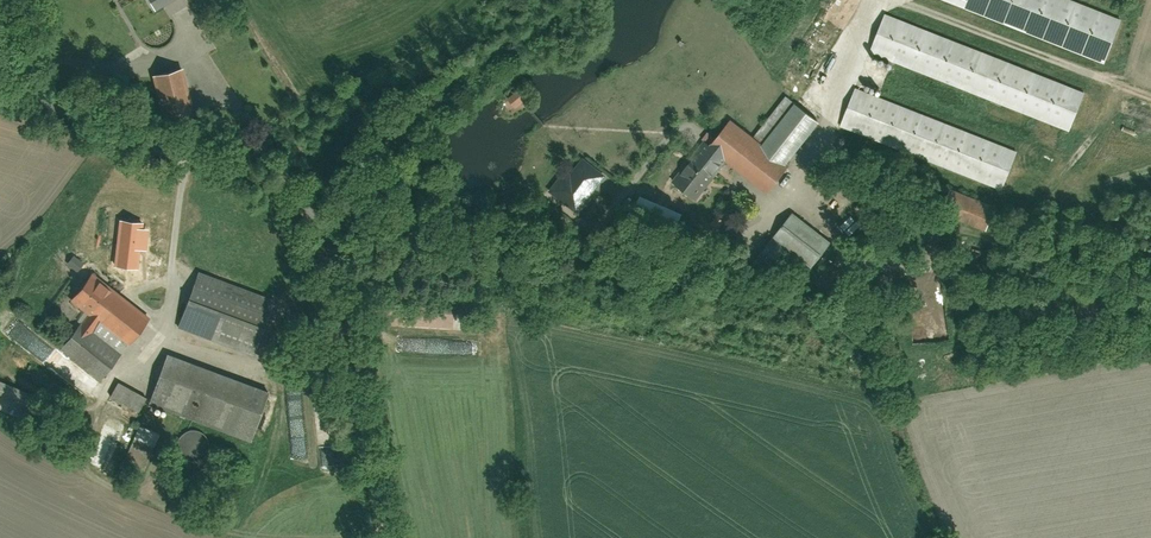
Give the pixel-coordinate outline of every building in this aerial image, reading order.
[(213,34),(192,0),(142,0),(176,56),(213,34)] [(1127,28),(1052,0),(944,0),(1113,64),(1127,28)] [(890,15),(877,48),(1066,122),(1079,90),(890,15)] [(179,65),(156,70),(168,119),(190,114),(179,65)] [(842,125),(998,186),(1012,149),(857,88),(842,125)] [(725,113),(670,179),(691,197),(726,156),(764,188),(818,124),(789,100),(756,139),(725,113)] [(577,210),(604,175),(583,159),(571,175),(566,172),(552,190),(577,210)] [(952,191),(942,220),(992,237),(1002,208),(952,191)] [(784,243),(807,258),(820,238),(783,213),(763,243),(777,253),(784,243)] [(755,250),(766,256),(769,248),(758,243),(755,250)] [(860,261),(846,251),(829,272),(842,283),(860,261)] [(271,297),(199,272),(182,322),(254,346),(271,297)] [(131,337),(148,314),(95,275),(76,300),(90,310),(65,343),(104,372),(119,353),(97,336),(108,320),(131,337)] [(902,316),(889,322),(899,341),(912,335),(902,316)] [(32,336),(23,346),(33,355),(42,345),(32,336)] [(265,385),(172,351),(155,397),(248,431),(265,385)] [(124,379),(116,394),(137,405),(145,390),(124,379)] [(0,385),(0,414),(35,430),(46,406),(0,385)] [(146,425),(138,444),(155,450),(162,431),(146,425)] [(202,452),(203,449),(203,445),(202,441),(201,438),(198,435),(195,433),(192,431),(188,431),(185,431),(181,432),(178,434),(175,437),(173,440),(172,443),(172,447),(173,451),(174,454),(177,457),(180,459),(183,461),(187,462),(190,461),(194,460),(197,458),(200,456),(202,452)] [(289,445),(289,453),(298,453),(298,445),(289,445)]
